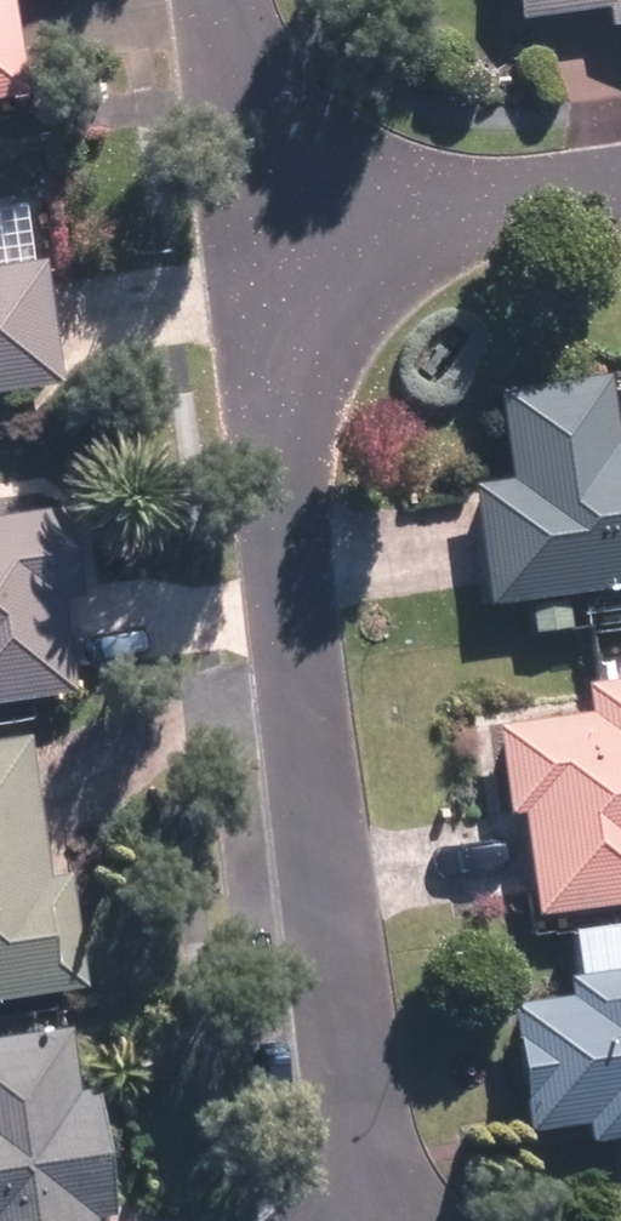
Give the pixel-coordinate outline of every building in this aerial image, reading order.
[(502,15),(599,7),(601,25),(620,23),(620,0),(500,0),(502,15)] [(15,89),(0,5),(0,92),(15,89)] [(50,384),(35,266),(0,270),(0,391),(50,384)] [(620,588),(620,415),(603,417),(599,380),(486,394),(497,482),(466,486),(480,605),(519,600),(523,630),(586,622),(582,593),(620,588)] [(66,694),(40,488),(0,493),(0,702),(66,694)] [(516,815),(526,912),(620,902),(620,677),(583,681),(585,703),(480,714),(491,818),(516,815)] [(74,990),(58,871),(36,874),(17,736),(0,738),(0,1000),(74,990)] [(620,1133),(620,962),(554,971),(558,1000),(505,1007),(521,1127),(574,1120),(576,1139),(620,1133)] [(80,1198),(110,1194),(93,1079),(72,1082),(63,1027),(0,1037),(0,1220),(83,1220),(80,1198)]
